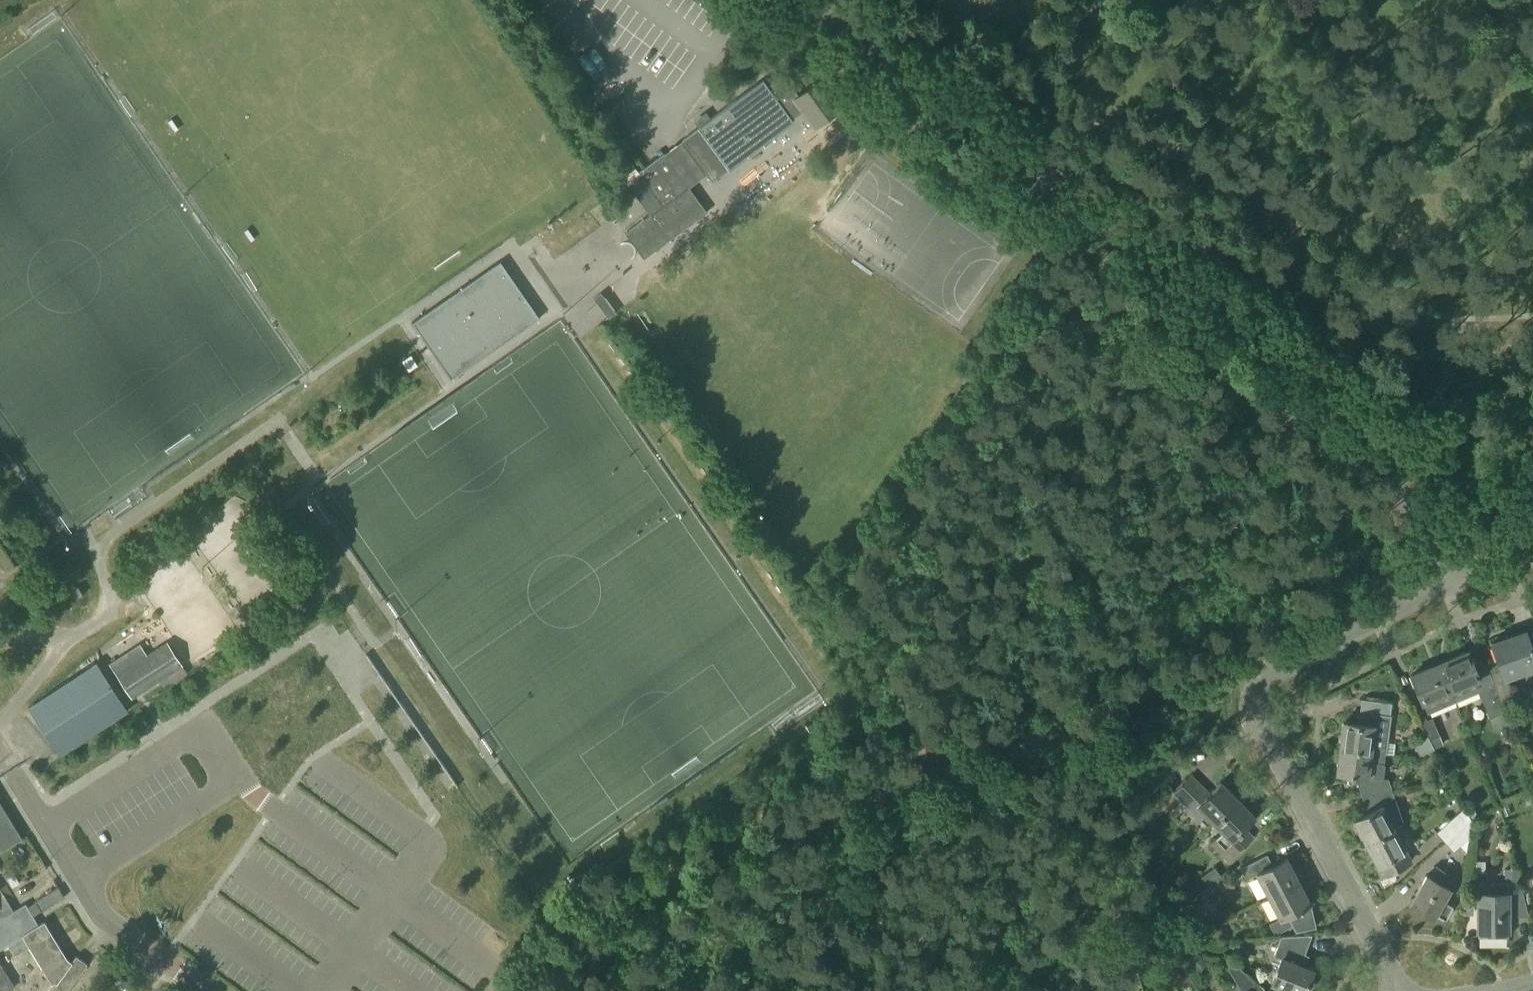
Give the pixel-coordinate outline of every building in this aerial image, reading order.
[(590,44),(573,56),(588,77),(605,65),(590,44)] [(782,74),(767,85),(762,79),(680,139),(711,181),(793,121),(791,119),(802,111),(814,126),(842,106),(821,77),(798,95),(782,74)] [(661,153),(637,171),(640,175),(627,185),(644,207),(656,197),(662,205),(662,206),(625,233),(642,258),(643,259),(705,214),(661,153)] [(451,379),(539,318),(500,261),(411,322),(451,379)] [(615,313),(606,299),(601,294),(594,299),(598,305),(608,318),(615,313)] [(411,355),(402,361),(408,371),(417,365),(411,355)] [(74,599),(82,594),(77,585),(69,590),(74,599)] [(1501,670),(1504,678),(1532,669),(1532,648),(1532,649),(1525,631),(1504,638),(1491,643),(1501,670)] [(136,639),(104,658),(110,668),(142,650),(136,639)] [(186,673),(182,665),(168,644),(118,677),(131,698),(168,674),(173,681),(186,673)] [(1466,650),(1438,663),(1455,702),(1478,692),(1494,729),(1498,732),(1511,725),(1503,708),(1489,674),(1485,664),(1475,669),(1466,650)] [(1455,702),(1438,663),(1409,675),(1426,714),(1455,702)] [(97,664),(28,708),(59,755),(128,710),(97,664)] [(1504,678),(1501,670),(1489,674),(1503,708),(1515,703),(1504,678)] [(1360,699),(1358,718),(1357,723),(1342,720),(1338,747),(1384,753),(1391,703),(1360,699)] [(1424,720),(1421,712),(1414,714),(1428,739),(1438,735),(1430,718),(1424,720)] [(1434,752),(1427,740),(1413,747),(1420,759),(1434,752)] [(1384,753),(1338,747),(1335,772),(1355,775),(1362,795),(1391,790),(1387,779),(1381,778),(1383,765),(1384,753)] [(1215,823),(1239,799),(1220,781),(1209,793),(1191,775),(1173,793),(1198,818),(1204,812),(1215,823)] [(1391,790),(1362,795),(1368,813),(1353,820),(1365,843),(1393,828),(1402,823),(1394,799),(1391,790)] [(1239,799),(1215,823),(1224,831),(1210,845),(1229,863),(1255,837),(1246,828),(1257,817),(1239,799)] [(1,850),(22,838),(0,803),(0,849),(1,850)] [(1445,842),(1470,819),(1464,807),(1436,832),(1445,842)] [(1470,819),(1445,842),(1453,851),(1469,837),(1470,819)] [(1393,828),(1365,843),(1384,878),(1409,865),(1407,862),(1410,861),(1405,851),(1393,828)] [(1267,897),(1298,881),(1287,859),(1270,867),(1264,856),(1238,870),(1244,881),(1256,875),(1267,897)] [(1221,876),(1215,868),(1214,867),(1200,877),(1202,879),(1195,884),(1193,891),(1196,895),(1221,876)] [(1431,877),(1428,876),(1412,902),(1434,916),(1437,912),(1444,917),(1451,907),(1443,902),(1451,889),(1446,886),(1452,876),(1437,867),(1431,877)] [(1502,884),(1516,884),(1516,869),(1502,869),(1502,884)] [(1298,881),(1267,897),(1278,918),(1268,923),(1272,932),(1278,933),(1291,926),(1293,931),(1313,927),(1308,904),(1309,904),(1298,881)] [(1508,917),(1509,917),(1527,916),(1520,884),(1501,885),(1501,893),(1475,893),(1476,931),(1508,930),(1508,917)] [(64,898),(58,887),(34,902),(40,912),(64,898)] [(10,943),(22,936),(53,985),(55,983),(56,984),(51,990),(67,990),(87,964),(76,956),(72,962),(67,959),(44,921),(38,925),(25,904),(14,911),(0,888),(0,928),(10,943)] [(1195,934),(1193,940),(1207,944),(1209,937),(1195,934)] [(1303,951),(1309,935),(1281,936),(1274,955),(1283,959),(1274,982),(1295,990),(1306,990),(1315,970),(1298,963),(1303,951)] [(8,945),(14,956),(29,947),(22,937),(8,945)] [(1257,986),(1233,962),(1227,968),(1240,990),(1252,990),(1257,986)] [(14,987),(0,964),(0,990),(8,990),(14,987)] [(1171,977),(1177,990),(1190,984),(1183,970),(1175,973),(1176,975),(1171,977)] [(267,988),(245,972),(239,979),(256,990),(264,990),(267,988)]
